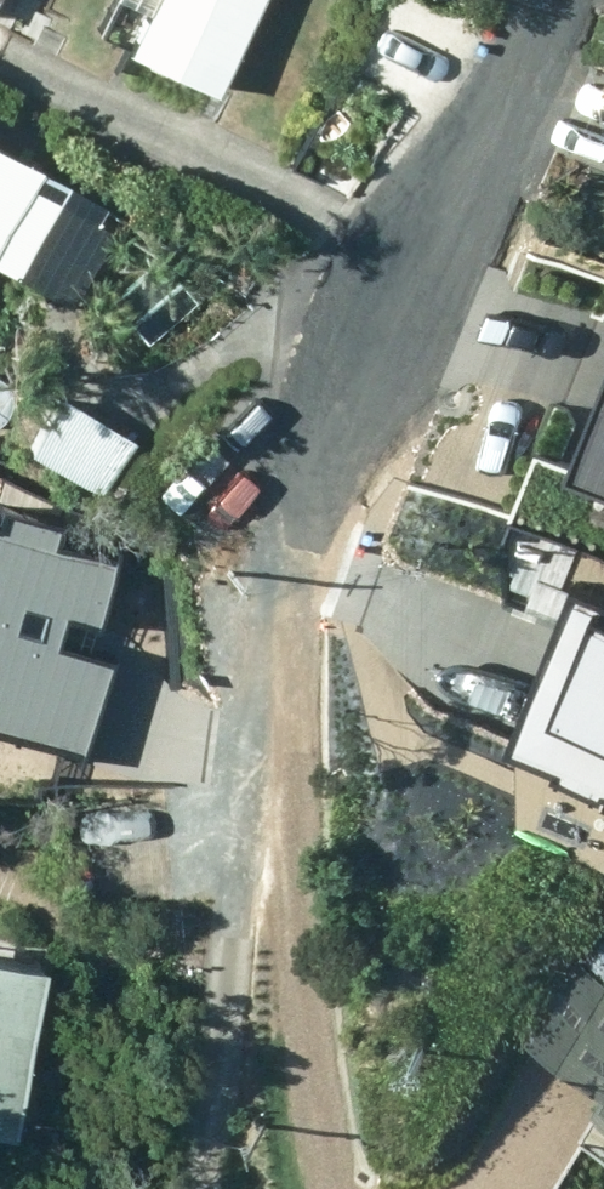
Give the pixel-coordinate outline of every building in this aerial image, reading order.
[(267,0),(164,0),(136,63),(222,102),(267,0)] [(24,285),(62,212),(33,197),(40,183),(0,162),(0,273),(24,285)] [(149,347),(196,303),(163,266),(116,310),(149,347)] [(524,495),(603,532),(603,321),(524,495)] [(86,756),(110,668),(65,657),(74,625),(106,634),(123,569),(0,535),(0,733),(86,756)] [(576,606),(513,762),(603,799),(603,617),(576,606)] [(536,1061),(603,1100),(603,943),(536,1061)] [(47,987),(0,978),(0,1149),(16,1152),(47,987)] [(92,1100),(67,1060),(34,1079),(59,1121),(92,1100)] [(596,1128),(603,1133),(603,1113),(596,1128)]
